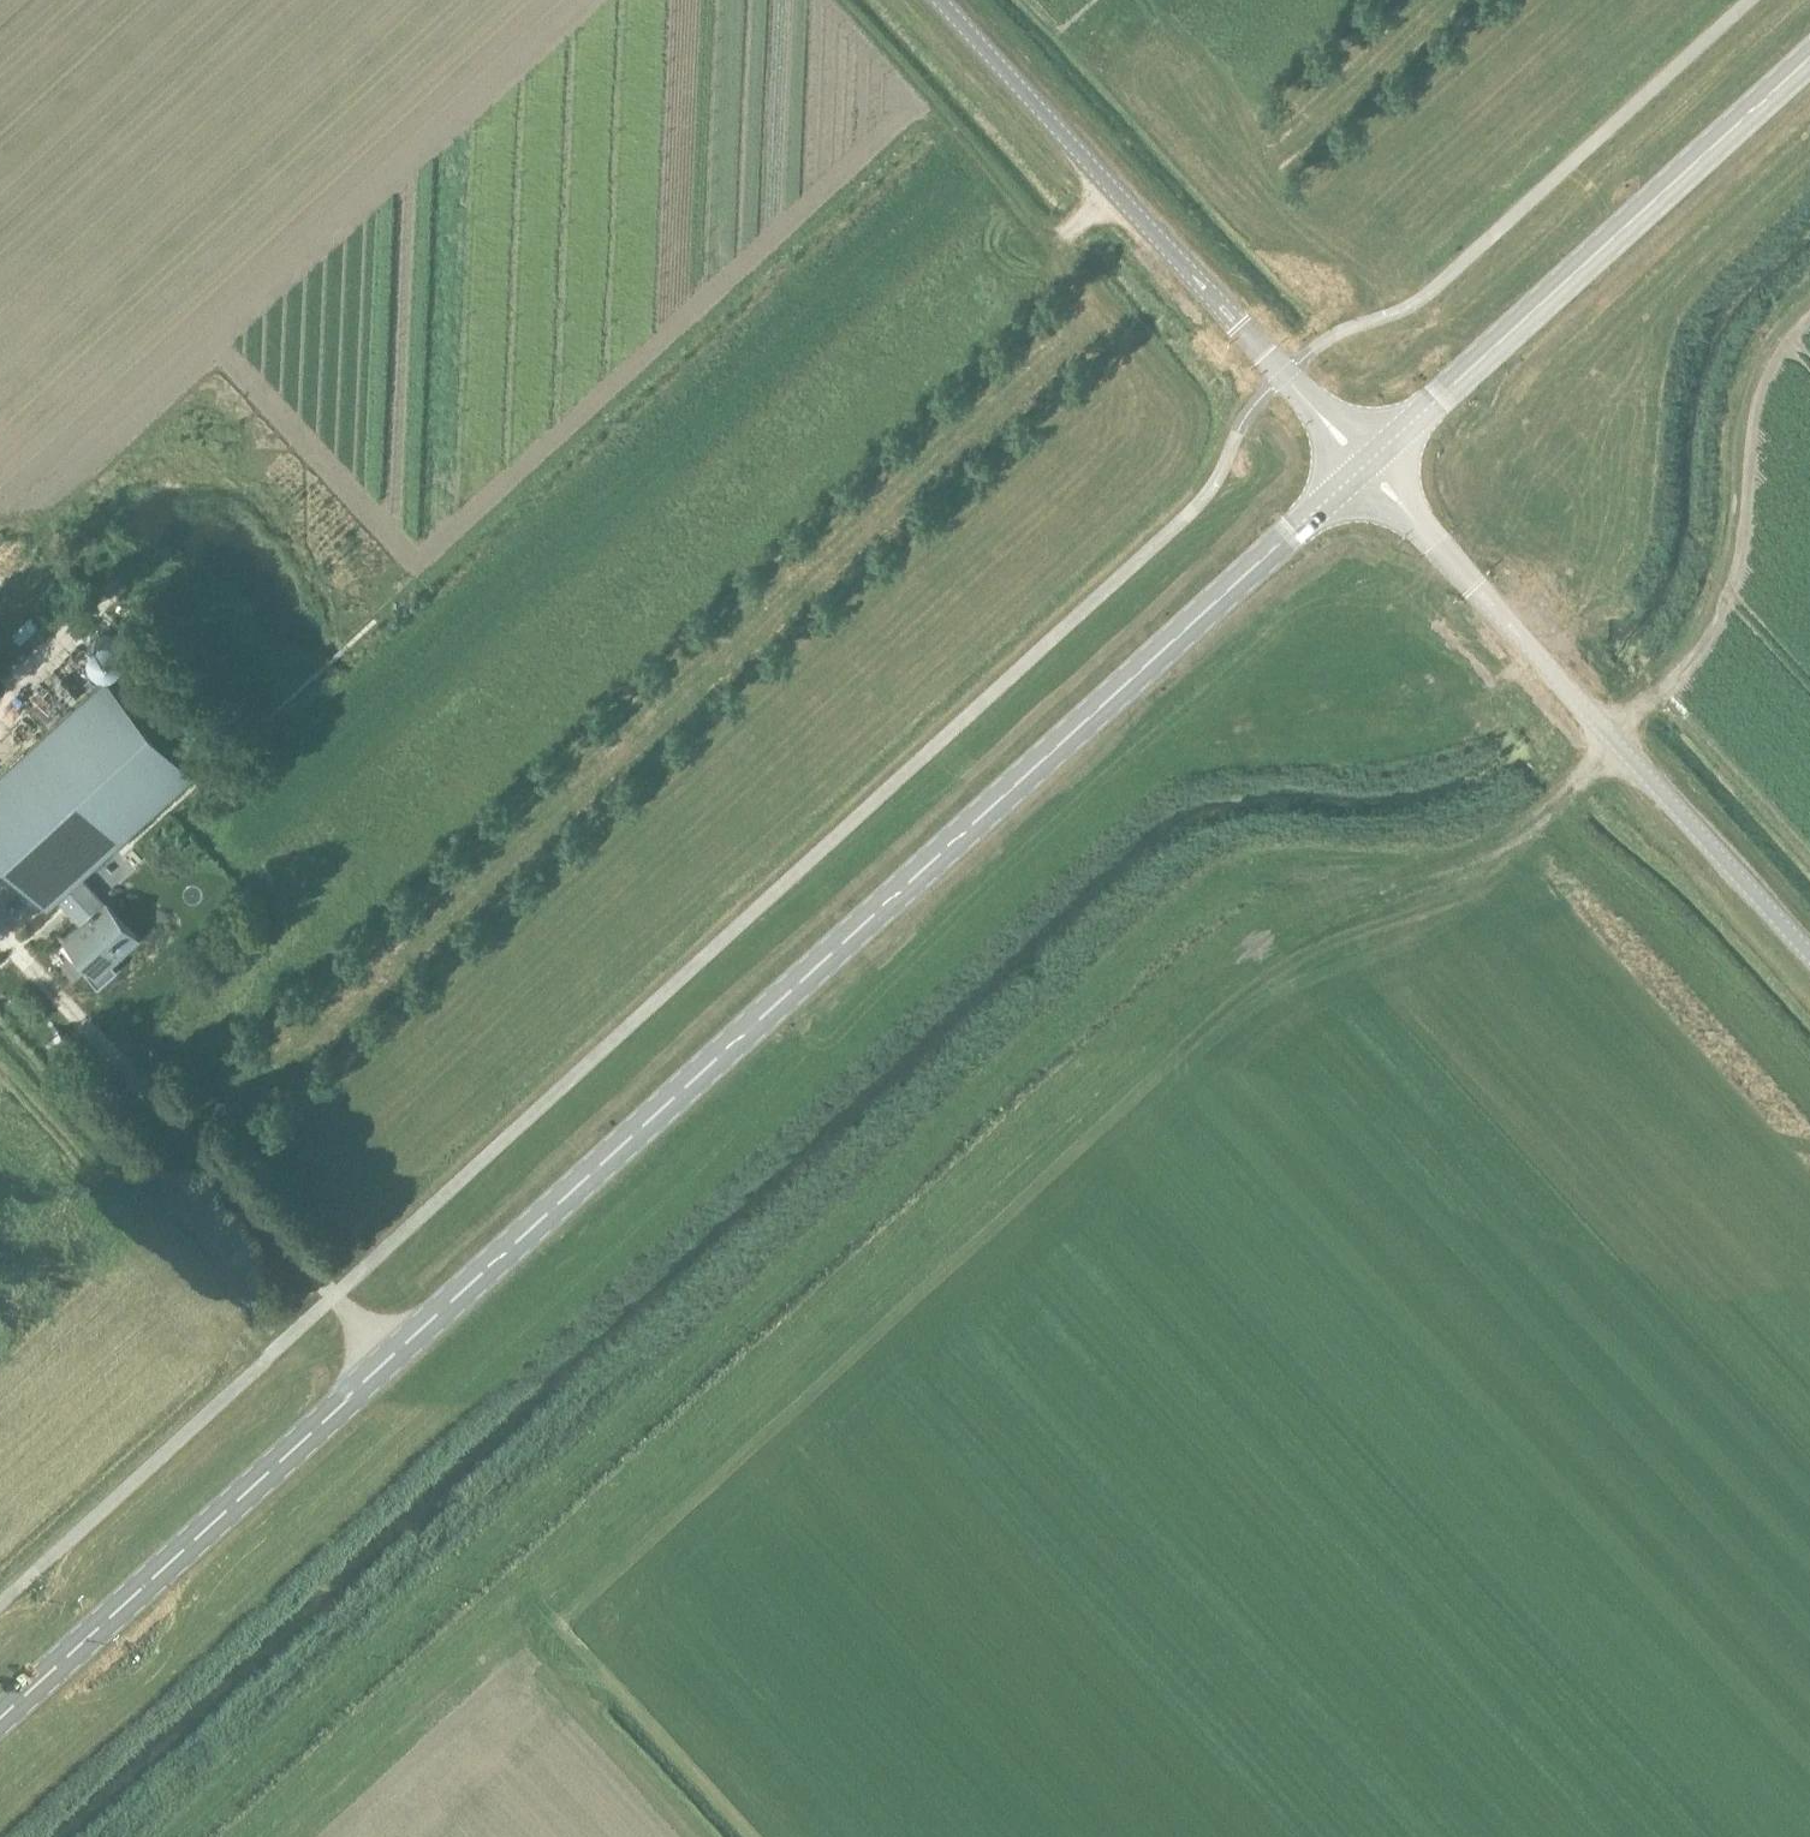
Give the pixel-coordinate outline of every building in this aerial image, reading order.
[(109,636),(107,636),(106,636),(104,636),(103,636),(101,637),(100,637),(98,638),(97,639),(96,640),(94,641),(93,642),(92,643),(92,645),(91,646),(90,648),(90,649),(89,651),(89,652),(89,654),(89,655),(89,657),(90,659),(90,660),(91,662),(92,663),(92,664),(93,666),(94,667),(96,668),(97,669),(98,670),(100,670),(101,671),(103,672),(104,672),(106,672),(107,672),(109,672),(111,672),(112,671),(114,671),(115,670),(117,670),(118,669),(119,668),(120,667),(121,666),(122,664),(123,663),(124,662),(125,660),(125,659),(125,657),(126,655),(126,654),(126,652),(125,651),(125,649),(125,648),(124,646),(123,645),(122,643),(121,642),(120,641),(119,640),(118,639),(117,638),(115,637),(114,637),(112,636),(111,636),(109,636)] [(46,909),(57,899),(82,926),(65,942),(90,969),(84,974),(97,987),(116,969),(109,962),(136,937),(106,904),(104,906),(79,878),(192,776),(104,680),(0,775),(0,858),(46,909)] [(21,741),(42,728),(35,717),(14,731),(21,741)]
